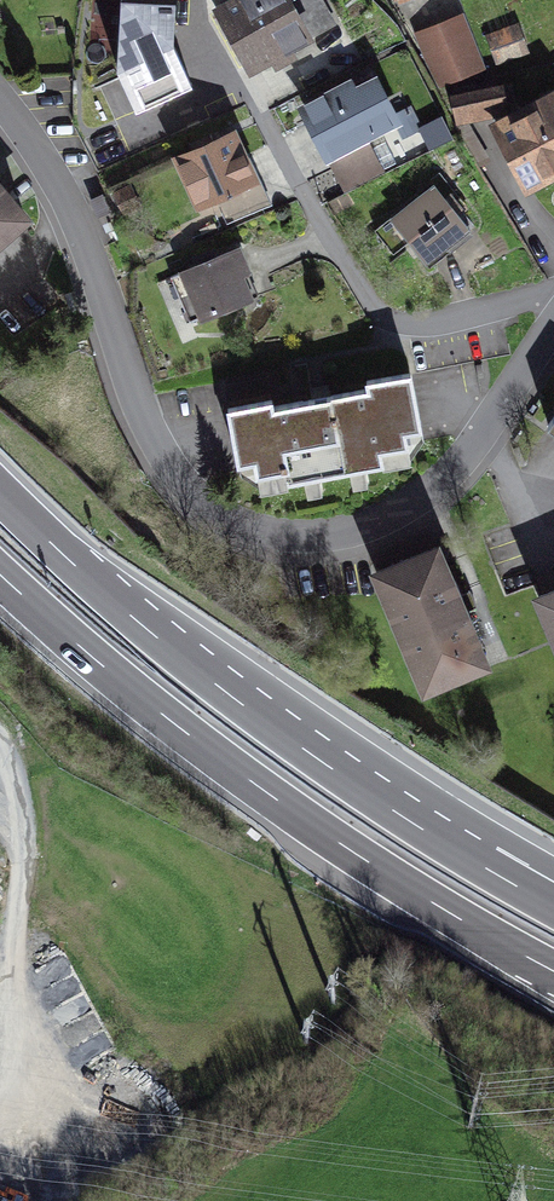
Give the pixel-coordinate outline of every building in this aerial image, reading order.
[(118,69),(137,110),(193,84),(173,43),(176,0),(121,0),(118,69)] [(333,24),(319,0),(296,0),(286,5),(284,0),(207,0),(209,15),(223,8),(255,67),(333,24)] [(441,83),(479,67),(459,20),(421,35),(441,83)] [(516,31),(493,39),(499,58),(522,51),(516,31)] [(373,76),(305,110),(329,156),(396,122),(373,76)] [(494,82),(451,90),(458,124),(500,115),(499,106),(516,103),(514,91),(503,93),(501,86),(495,88),(494,82)] [(553,167),(553,102),(500,130),(527,182),(553,167)] [(397,116),(407,136),(420,129),(411,109),(397,116)] [(442,117),(423,127),(434,148),(453,139),(442,117)] [(197,151),(180,159),(201,204),(215,197),(228,225),(262,209),(250,181),(254,180),(233,135),(212,144),(209,137),(194,144),(197,151)] [(347,190),(380,173),(368,151),(336,169),(347,190)] [(124,212),(140,204),(131,186),(115,193),(124,212)] [(434,187),(393,221),(429,267),(471,233),(434,187)] [(25,217),(0,188),(0,242),(25,217)] [(98,216),(108,212),(101,195),(92,199),(98,216)] [(239,250),(172,278),(191,323),(251,297),(241,274),(248,270),(239,250)] [(267,378),(225,386),(242,477),(285,469),(287,482),(383,464),(381,451),(424,442),(411,373),(367,381),(369,389),(332,396),(330,385),(308,389),(310,401),(273,408),(267,378)] [(435,549),(378,573),(425,685),(483,661),(468,627),(473,624),(454,581),(450,583),(435,549)] [(541,597),(553,629),(553,592),(541,597)]
